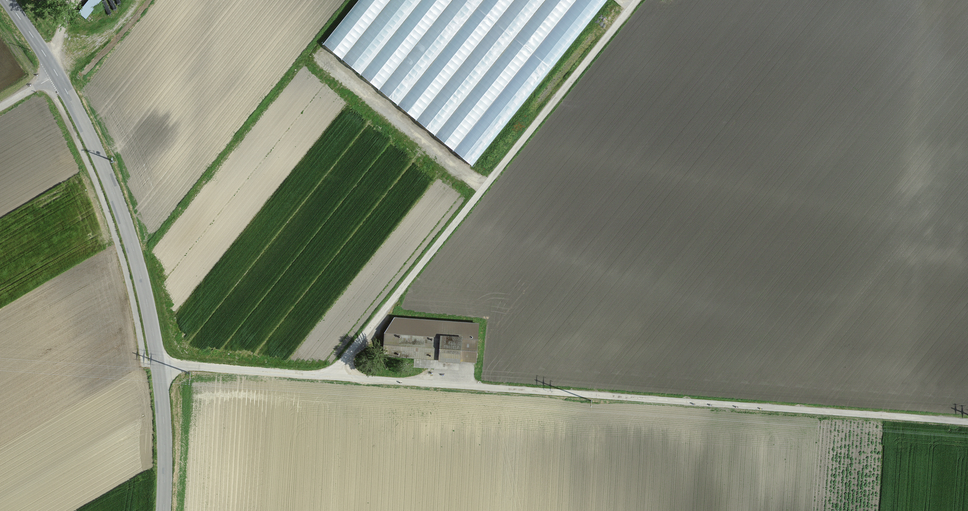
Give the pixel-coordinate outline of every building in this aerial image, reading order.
[(321,41),(475,165),(609,0),(354,0),(321,41)] [(383,357),(477,365),(480,325),(394,319),(384,334),(383,357)]
